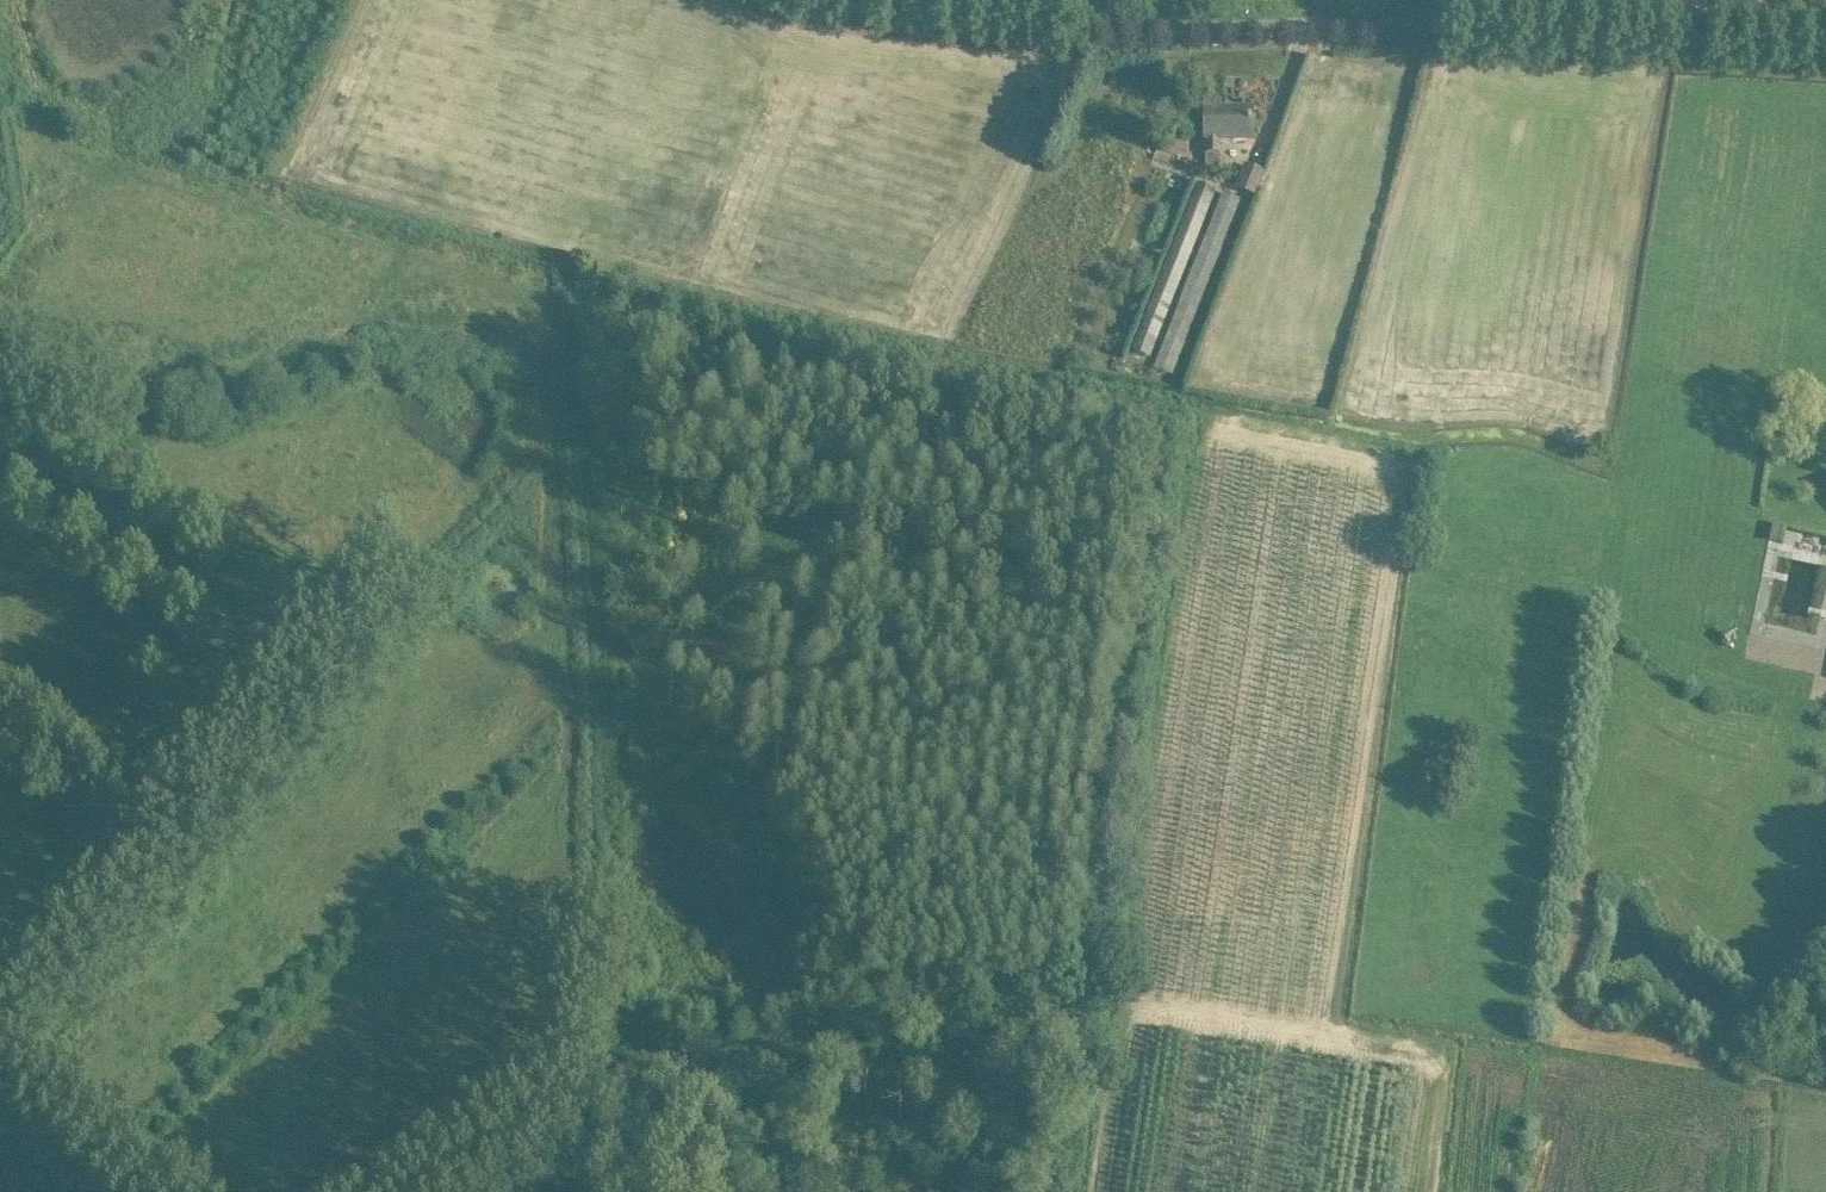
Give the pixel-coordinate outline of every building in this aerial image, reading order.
[(1220,140),(1253,139),(1253,108),(1205,109),(1205,140),(1206,140),(1206,153),(1207,153),(1207,161),(1208,161),(1208,164),(1222,164),(1222,153),(1220,153),(1220,140)] [(1256,195),(1265,174),(1245,165),(1236,186),(1256,195)] [(1131,349),(1150,357),(1216,189),(1198,182),(1131,349)] [(1240,199),(1222,192),(1154,368),(1172,375),(1240,199)]
